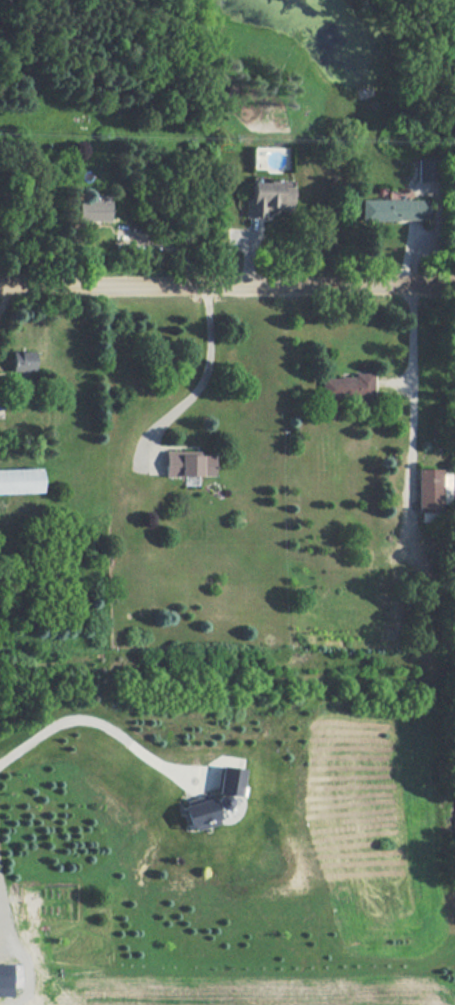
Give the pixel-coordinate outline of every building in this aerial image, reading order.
[(433,158),(416,158),(416,180),(433,180),(433,158)] [(249,180),(248,216),(266,217),(266,209),(292,210),(292,181),(249,180)] [(360,199),(360,219),(428,220),(429,199),(360,199)] [(110,200),(78,200),(78,220),(110,220),(110,200)] [(34,351),(12,351),(11,371),(34,372),(34,351)] [(321,377),(322,401),(372,400),(372,372),(354,373),(354,377),(321,377)] [(165,475),(214,476),(215,455),(201,455),(201,451),(166,450),(165,475)] [(41,492),(41,468),(0,469),(0,493),(41,492)] [(244,769),(222,765),(217,792),(240,796),(244,769)] [(219,823),(213,795),(182,801),(188,829),(219,823)] [(12,996),(12,987),(21,987),(21,962),(0,963),(0,996),(12,996)]
